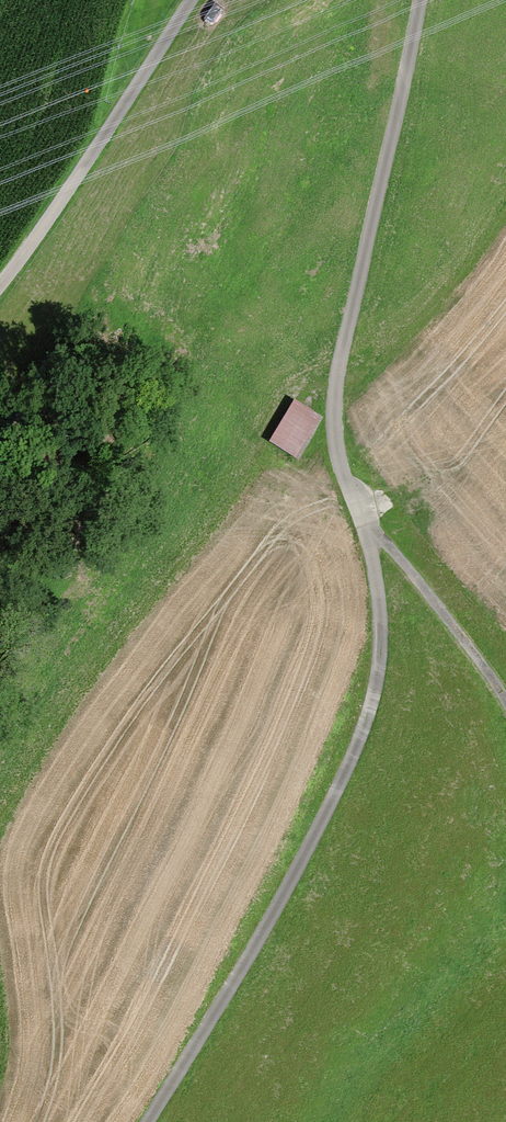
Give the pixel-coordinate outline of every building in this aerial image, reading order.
[(323,421),(294,403),(270,444),(299,462),(323,421)]
